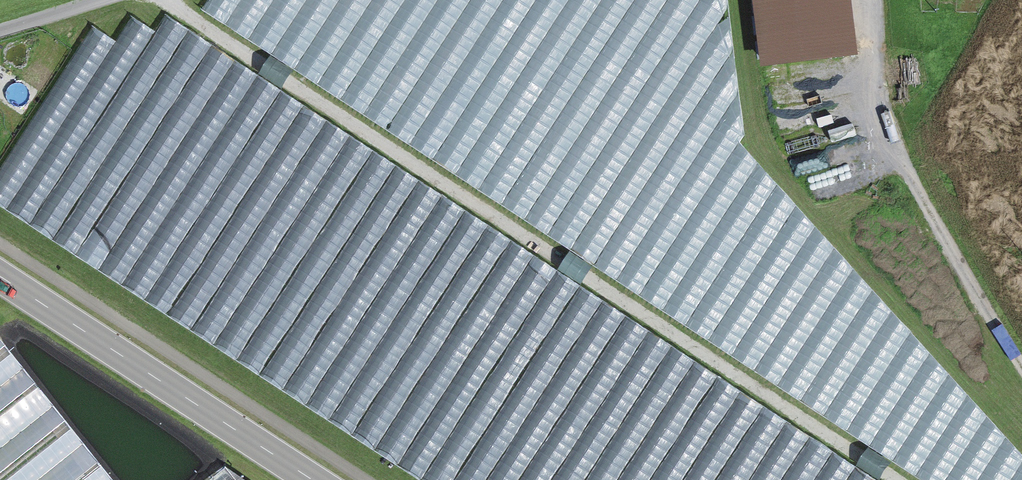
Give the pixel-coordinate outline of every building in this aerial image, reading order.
[(742,141),(749,129),(731,110),(742,91),(739,79),(745,85),(727,0),(210,0),(204,11),(289,59),(357,134),(967,479),(1021,479),(1021,450),(742,141)] [(863,54),(856,0),(756,0),(763,65),(863,54)] [(159,29),(158,30),(134,15),(119,40),(92,24),(0,175),(0,225),(424,479),(907,479),(159,29)] [(281,87),(295,69),(277,55),(263,72),(281,87)] [(587,276),(593,261),(570,252),(564,267),(587,276)] [(885,475),(894,459),(871,447),(862,463),(885,475)]
